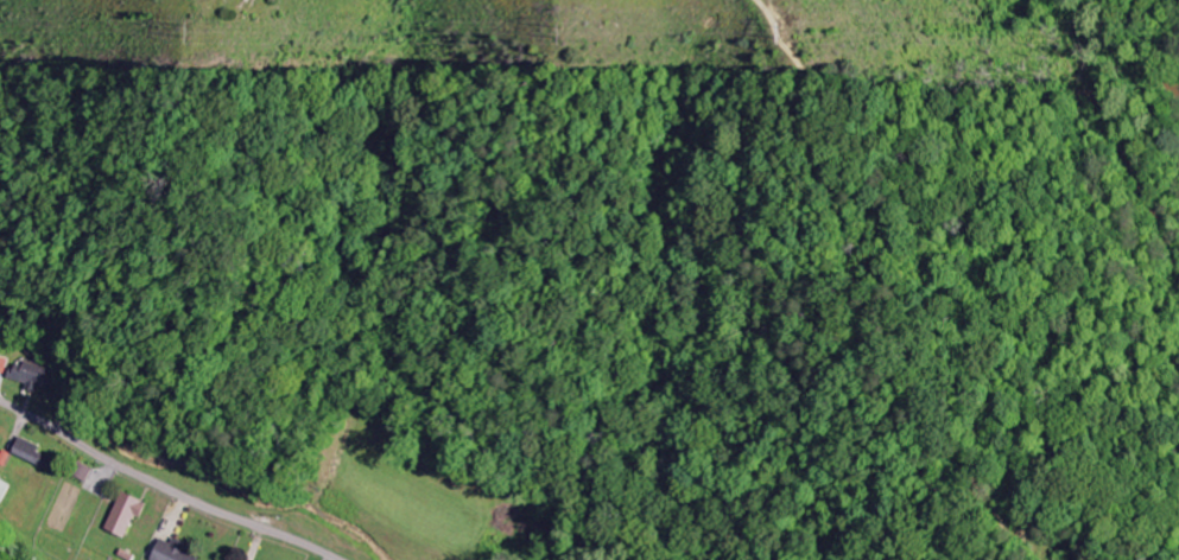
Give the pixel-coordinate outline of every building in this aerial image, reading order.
[(10,359),(0,357),(0,373),(7,374),(10,359)] [(28,389),(41,394),(45,384),(53,387),(58,374),(19,361),(13,379),(29,384),(28,389)] [(14,455),(61,475),(65,463),(39,452),(42,446),(22,437),(14,455)] [(75,476),(88,483),(95,470),(82,463),(75,476)] [(0,480),(0,504),(1,505),(10,484),(0,480)] [(128,538),(138,515),(144,518),(150,503),(125,492),(109,530),(128,538)] [(202,557),(188,551),(191,544),(176,539),(174,544),(163,539),(155,559),(201,559),(202,557)]
